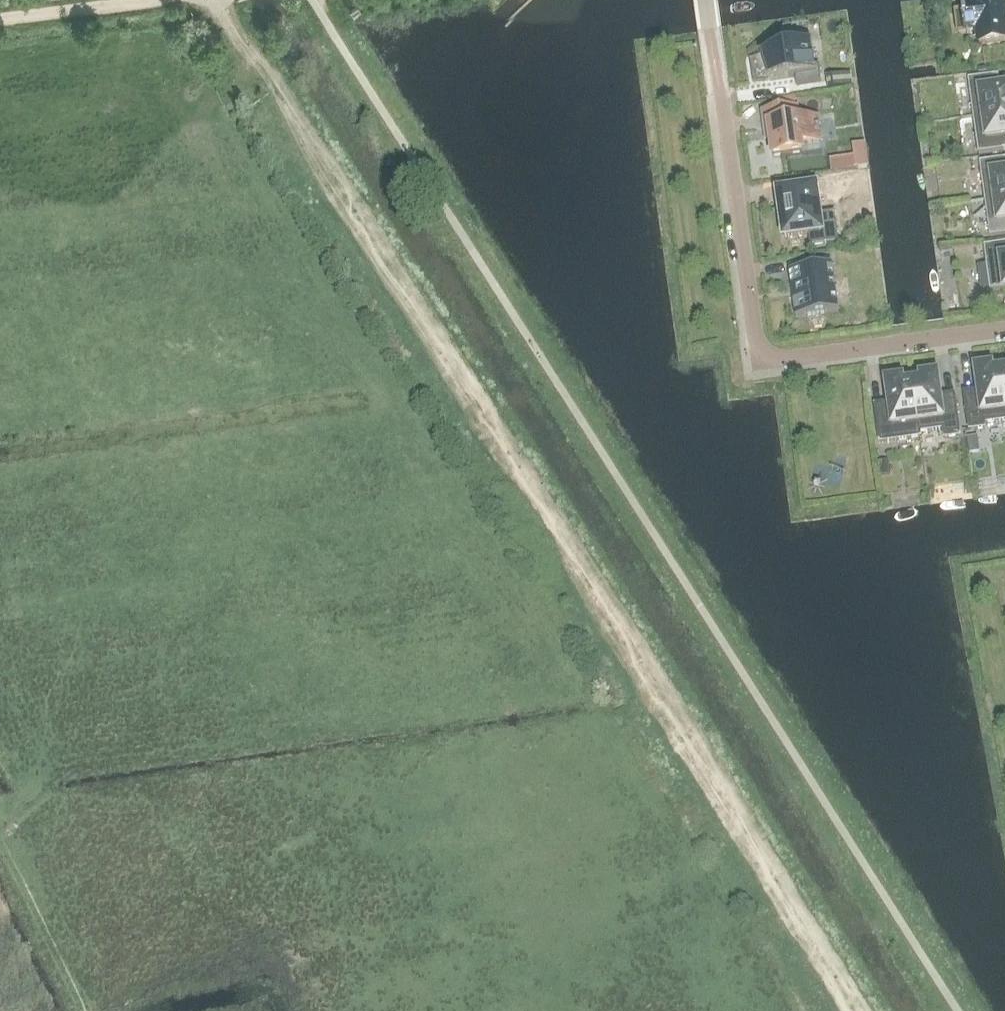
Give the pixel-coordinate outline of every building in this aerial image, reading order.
[(1004,43),(1004,29),(1004,28),(1004,5),(1002,5),(1001,0),(973,0),(965,1),(966,10),(964,10),(967,34),(978,32),(980,46),(987,45),(987,47),(1000,45),(999,43),(1004,43)] [(793,45),(749,59),(753,83),(797,77),(798,83),(796,84),(796,85),(822,81),(819,66),(815,66),(812,42),(793,45)] [(1004,112),(1004,87),(995,89),(993,76),(968,80),(973,117),(1004,112)] [(764,113),(767,139),(771,139),(773,157),(802,153),(801,144),(820,141),(817,119),(798,121),(796,109),(764,113)] [(973,117),(978,154),(1004,150),(1002,138),(1004,137),(1004,112),(973,117)] [(832,172),(840,171),(839,158),(830,160),(832,172)] [(1004,197),(1004,160),(1004,159),(979,163),(985,200),(1004,197)] [(846,171),(848,185),(863,183),(861,168),(846,171)] [(819,215),(816,189),(778,194),(784,238),(808,235),(810,246),(839,243),(835,213),(819,215)] [(985,200),(990,237),(1004,235),(1004,197),(985,200)] [(984,246),(990,290),(1004,288),(1004,243),(984,246)] [(789,271),(795,318),(839,312),(832,265),(789,271)] [(1001,371),(993,372),(992,367),(975,369),(979,398),(965,400),(970,430),(985,428),(984,423),(1004,421),(1004,400),(1001,371)] [(921,382),(912,383),(919,432),(920,432),(945,429),(946,438),(960,436),(955,401),(941,403),(937,374),(921,377),(921,382)] [(886,382),(890,410),(876,412),(880,442),(906,439),(921,437),(920,432),(919,432),(912,383),(903,384),(902,379),(886,382)] [(977,436),(966,438),(969,453),(979,452),(977,436)] [(887,461),(876,462),(877,471),(878,476),(889,475),(887,461)]
